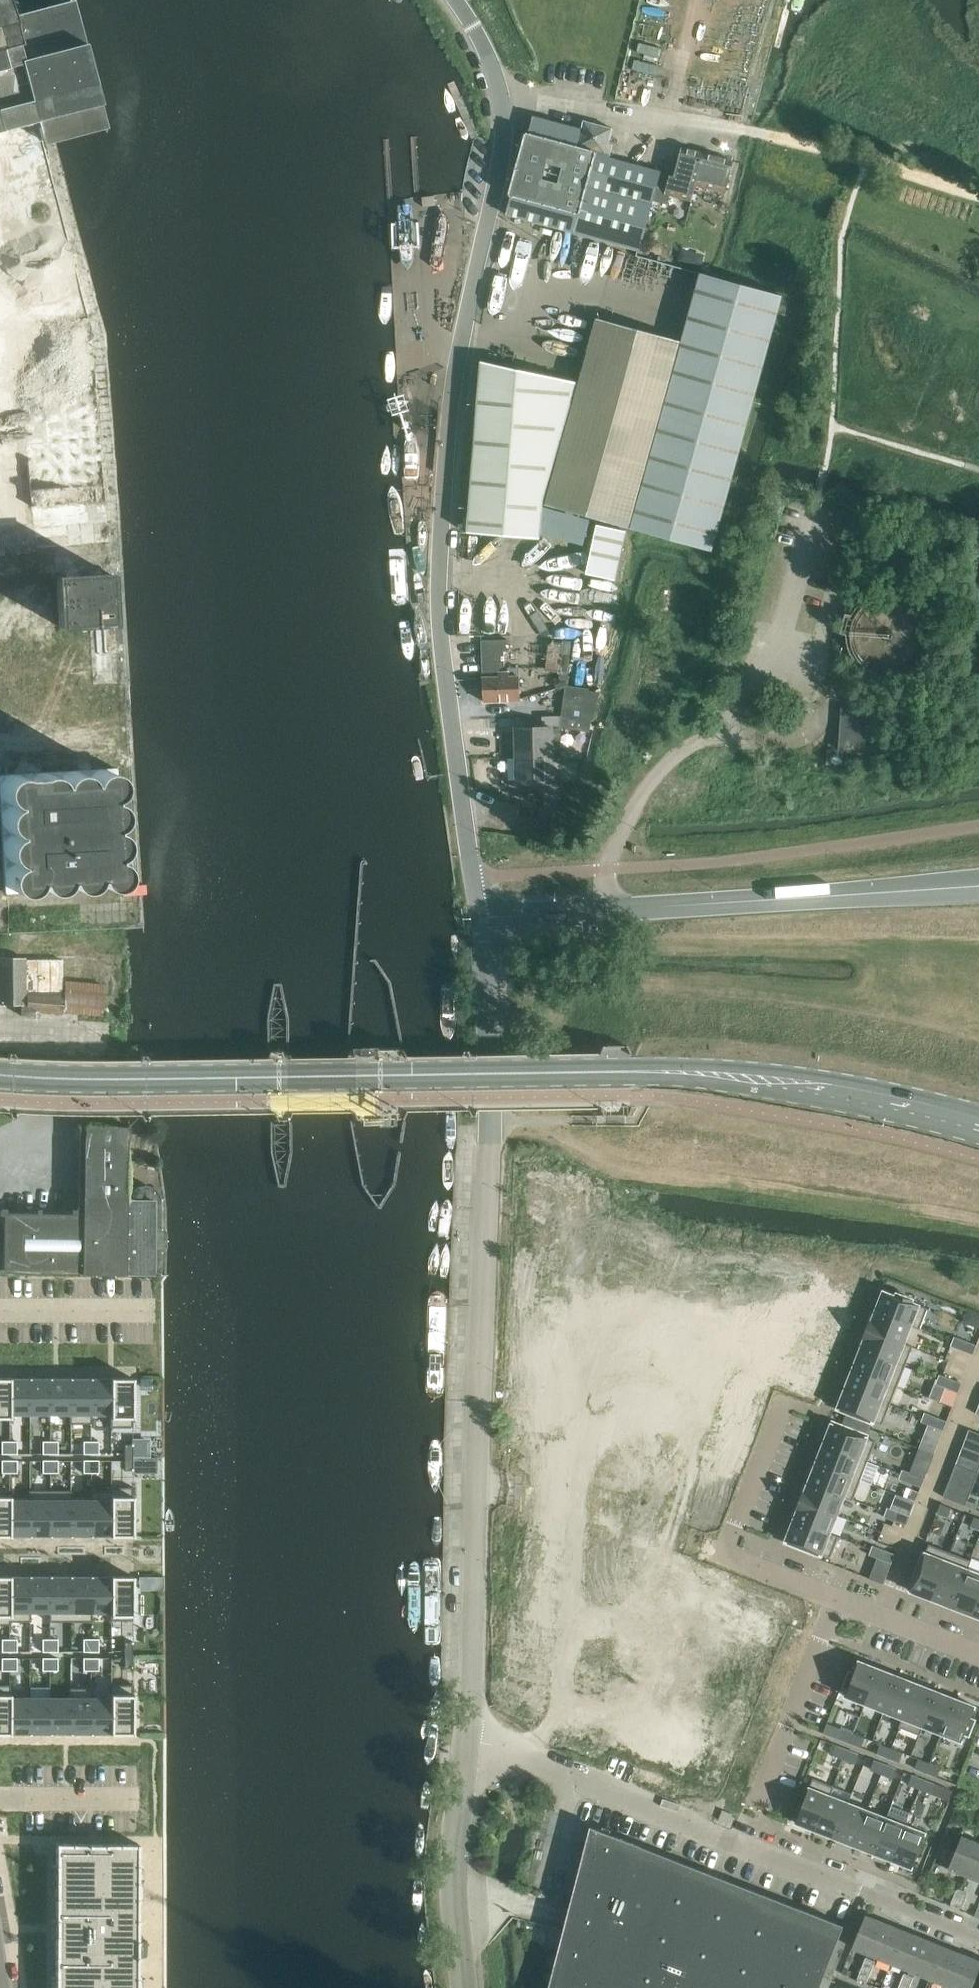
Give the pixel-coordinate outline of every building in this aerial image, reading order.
[(37,121),(11,16),(5,0),(0,0),(0,130),(37,121)] [(640,250),(653,201),(660,172),(661,171),(610,157),(612,145),(609,144),(612,128),(584,121),(582,129),(533,117),(530,133),(527,132),(525,134),(510,196),(513,197),(508,215),(640,250)] [(692,202),(693,195),(696,185),(695,185),(703,153),(683,147),(675,176),(670,175),(660,172),(653,201),(668,204),(670,196),(692,202)] [(725,193),(734,161),(703,153),(695,185),(696,185),(725,193)] [(680,259),(703,266),(706,257),(682,250),(680,259)] [(702,273),(681,341),(630,530),(712,551),(782,295),(702,273)] [(596,318),(545,506),(630,530),(681,341),(596,318)] [(468,533),(540,539),(543,498),(576,383),(482,362),(468,533)] [(585,575),(615,581),(625,532),(596,526),(585,575)] [(70,626),(71,634),(78,634),(78,625),(113,623),(110,573),(55,576),(58,626),(70,626)] [(31,587),(32,596),(53,595),(53,586),(31,587)] [(847,631),(848,640),(849,647),(852,653),(857,661),(861,665),(866,669),(871,673),(880,676),(890,677),(896,677),(902,676),(912,672),(919,666),(923,662),(929,654),(931,648),(933,642),(934,636),(933,626),(931,620),(929,614),(924,606),(919,602),(914,598),(905,594),(899,592),(893,591),(887,591),(880,592),(871,595),(866,599),(859,605),(855,610),(852,616),(848,625),(847,631)] [(484,701),(521,700),(519,666),(506,667),(507,671),(499,671),(499,669),(505,665),(504,651),(509,651),(509,647),(507,647),(507,644),(510,644),(509,639),(482,640),(483,677),(484,701)] [(560,643),(548,641),(545,670),(557,672),(560,643)] [(569,676),(561,675),(560,684),(568,685),(569,676)] [(600,691),(589,690),(565,686),(558,736),(588,740),(591,720),(594,721),(600,691)] [(864,750),(866,708),(843,707),(840,749),(864,750)] [(516,727),(517,756),(552,755),(553,755),(552,727),(516,727)] [(552,755),(517,756),(517,784),(554,783),(553,755),(552,755)] [(5,892),(122,885),(115,768),(0,775),(0,813),(5,892)] [(539,820),(538,835),(564,836),(564,820),(539,820)] [(64,958),(0,956),(0,1002),(25,1002),(25,1010),(105,1012),(106,981),(63,980),(64,958)] [(374,1056),(374,1051),(374,1047),(356,1047),(356,1056),(374,1056)] [(3,1272),(81,1274),(152,1275),(153,1199),(127,1199),(127,1127),(84,1127),(82,1215),(4,1213),(4,1229),(5,1229),(5,1249),(3,1248),(3,1272)] [(882,1290),(874,1310),(909,1324),(917,1327),(924,1307),(905,1299),(906,1296),(890,1290),(889,1293),(882,1290)] [(901,1343),(909,1324),(874,1310),(870,1319),(868,1318),(864,1328),(901,1343)] [(901,1343),(864,1328),(860,1338),(863,1339),(859,1348),(901,1365),(902,1365),(909,1346),(901,1343)] [(965,1340),(954,1336),(951,1345),(962,1350),(965,1340)] [(976,1345),(965,1340),(962,1350),(973,1354),(976,1345)] [(859,1348),(852,1367),(894,1384),(902,1365),(901,1365),(859,1348)] [(852,1367),(844,1386),(887,1403),(894,1384),(852,1367)] [(950,1379),(939,1374),(936,1383),(947,1388),(950,1379)] [(8,1418),(9,1418),(9,1378),(8,1378),(8,1379),(0,1379),(0,1418),(8,1418)] [(10,1378),(9,1378),(9,1418),(9,1416),(9,1414),(29,1414),(29,1378),(28,1378),(28,1379),(10,1379),(10,1378)] [(30,1378),(29,1378),(29,1414),(49,1414),(49,1378),(48,1378),(48,1379),(30,1379),(30,1378)] [(50,1378),(49,1378),(49,1414),(69,1414),(69,1424),(70,1424),(70,1379),(69,1379),(50,1379),(50,1378)] [(71,1379),(70,1379),(70,1424),(90,1424),(90,1379),(89,1379),(71,1379)] [(91,1379),(90,1379),(90,1424),(91,1424),(91,1414),(110,1414),(110,1416),(110,1418),(110,1427),(111,1427),(111,1379),(110,1379),(91,1379)] [(112,1379),(111,1379),(111,1427),(132,1427),(132,1419),(132,1417),(132,1400),(132,1398),(132,1381),(133,1381),(133,1379),(131,1379),(131,1380),(112,1379)] [(962,1383),(950,1379),(947,1388),(956,1391),(958,1392),(962,1383)] [(844,1386),(836,1406),(879,1423),(887,1403),(844,1386)] [(947,1388),(945,1387),(940,1401),(953,1406),(958,1392),(956,1391),(947,1388)] [(936,1417),(924,1412),(921,1421),(932,1426),(936,1417)] [(947,1421),(936,1417),(932,1426),(943,1430),(947,1421)] [(824,1444),(868,1461),(876,1441),(867,1437),(868,1435),(833,1421),(831,1424),(824,1444)] [(130,1444),(124,1444),(124,1457),(132,1457),(132,1446),(132,1444),(130,1444)] [(860,1480),(868,1461),(824,1444),(816,1463),(860,1480)] [(959,1455),(970,1459),(978,1462),(978,1453),(963,1446),(962,1448),(959,1455)] [(970,1459),(959,1455),(956,1464),(967,1468),(970,1459)] [(132,1457),(124,1457),(124,1470),(130,1470),(132,1470),(132,1469),(132,1457)] [(970,1459),(967,1468),(978,1473),(978,1470),(978,1462),(970,1459)] [(853,1499),(860,1480),(816,1463),(809,1482),(842,1495),(844,1496),(853,1500),(853,1499)] [(978,1473),(967,1468),(956,1464),(943,1496),(965,1505),(972,1489),(978,1473)] [(913,1473),(902,1469),(899,1478),(910,1483),(913,1473)] [(924,1478),(913,1473),(910,1483),(921,1487),(924,1478)] [(835,1514),(842,1495),(809,1482),(807,1481),(803,1490),(801,1489),(797,1499),(799,1500),(835,1514)] [(110,1490),(90,1490),(90,1536),(91,1536),(110,1536),(111,1536),(111,1487),(110,1487),(110,1490)] [(132,1487),(111,1487),(111,1536),(131,1536),(132,1536),(132,1534),(132,1517),(132,1515),(132,1498),(132,1496),(132,1487)] [(28,1495),(9,1495),(9,1536),(28,1536),(29,1536),(29,1490),(28,1490),(28,1495)] [(49,1490),(29,1490),(29,1536),(30,1536),(48,1536),(49,1536),(49,1490)] [(70,1490),(49,1490),(49,1536),(50,1536),(69,1536),(70,1536),(70,1490)] [(71,1490),(70,1490),(70,1536),(71,1536),(89,1536),(90,1536),(90,1490),(89,1490),(89,1495),(71,1495),(71,1490)] [(8,1536),(9,1536),(9,1495),(8,1495),(8,1497),(0,1497),(0,1536),(8,1536)] [(835,1514),(799,1500),(795,1510),(793,1516),(795,1516),(794,1520),(829,1534),(830,1532),(837,1514),(835,1514)] [(951,1508),(940,1504),(937,1513),(948,1517),(951,1508)] [(898,1512),(887,1507),(884,1516),(895,1521),(898,1512)] [(910,1516),(898,1512),(895,1521),(906,1525),(910,1516)] [(974,1517),(970,1526),(978,1530),(978,1519),(974,1517)] [(829,1534),(794,1520),(786,1540),(785,1543),(820,1556),(821,1554),(830,1557),(838,1537),(839,1536),(830,1532),(829,1534)] [(950,1552),(929,1544),(911,1590),(932,1598),(950,1552)] [(884,1549),(872,1545),(869,1554),(880,1559),(884,1549)] [(895,1554),(884,1549),(880,1559),(891,1563),(895,1554)] [(970,1560),(950,1552),(932,1598),(952,1606),(967,1569),(970,1560)] [(967,1569),(952,1606),(972,1614),(978,1597),(978,1574),(967,1569)] [(9,1625),(9,1576),(8,1576),(0,1576),(0,1625),(9,1625)] [(9,1576),(9,1625),(9,1622),(29,1622),(29,1576),(28,1576),(9,1576)] [(30,1576),(29,1576),(29,1622),(30,1622),(30,1612),(48,1612),(48,1622),(49,1622),(49,1576),(48,1576),(30,1576)] [(50,1576),(49,1576),(49,1622),(70,1622),(70,1576),(69,1576),(50,1576)] [(71,1576),(70,1576),(70,1622),(90,1622),(90,1576),(89,1576),(71,1576)] [(91,1576),(90,1576),(90,1622),(91,1622),(91,1612),(110,1612),(110,1614),(109,1614),(109,1616),(109,1620),(110,1620),(110,1576),(91,1576)] [(111,1576),(110,1576),(110,1620),(132,1620),(132,1616),(132,1614),(132,1597),(132,1595),(132,1578),(132,1576),(130,1576),(111,1576)] [(131,1642),(124,1642),(124,1655),(132,1655),(132,1644),(132,1642),(131,1642)] [(132,1655),(124,1655),(123,1668),(130,1668),(132,1668),(132,1666),(132,1655)] [(845,1696),(865,1703),(879,1668),(859,1660),(854,1673),(849,1671),(843,1687),(848,1688),(845,1696)] [(898,1676),(879,1668),(865,1703),(884,1711),(898,1676)] [(917,1683),(898,1676),(884,1711),(903,1718),(917,1683)] [(936,1691),(917,1683),(903,1718),(900,1727),(919,1735),(922,1726),(937,1691),(936,1691)] [(8,1733),(8,1734),(9,1685),(0,1685),(0,1733),(8,1733)] [(9,1685),(8,1734),(9,1734),(9,1733),(28,1733),(28,1734),(29,1734),(29,1698),(9,1698),(9,1696),(9,1694),(9,1685)] [(91,1688),(90,1688),(90,1734),(91,1734),(91,1733),(110,1733),(110,1734),(111,1734),(111,1685),(110,1685),(110,1694),(110,1696),(110,1698),(91,1698),(91,1688)] [(132,1685),(111,1685),(111,1734),(111,1733),(131,1733),(131,1734),(132,1734),(132,1732),(132,1715),(132,1713),(132,1696),(132,1694),(132,1685)] [(69,1698),(49,1698),(49,1734),(50,1734),(50,1733),(69,1733),(69,1734),(70,1734),(70,1688),(69,1688),(69,1698)] [(90,1688),(70,1688),(70,1734),(71,1734),(71,1733),(89,1733),(89,1734),(90,1734),(90,1688)] [(937,1691),(936,1691),(922,1726),(941,1733),(955,1698),(937,1691)] [(49,1698),(29,1698),(29,1734),(30,1734),(30,1733),(48,1733),(48,1734),(49,1734),(49,1698)] [(975,1706),(955,1698),(941,1733),(961,1741),(975,1706)] [(853,1734),(842,1729),(839,1738),(850,1743),(853,1734)] [(865,1738),(853,1734),(850,1743),(861,1747),(865,1738)] [(891,1748),(880,1744),(877,1753),(888,1758),(891,1748)] [(847,1750),(836,1745),(832,1754),(844,1759),(847,1750)] [(903,1753),(891,1748),(888,1758),(899,1762),(903,1753)] [(858,1754),(847,1750),(844,1759),(855,1763),(858,1754)] [(929,1763),(918,1759),(915,1768),(926,1773),(929,1763)] [(885,1764),(874,1760),(870,1769),(882,1774),(885,1764)] [(941,1768),(929,1763),(926,1773),(937,1777),(941,1768)] [(896,1769),(885,1764),(882,1774),(893,1778),(896,1769)] [(923,1779),(912,1775),(908,1784),(920,1788),(923,1779)] [(806,1777),(804,1783),(809,1785),(812,1779),(806,1777)] [(796,1822),(816,1830),(829,1795),(833,1786),(813,1778),(796,1822)] [(934,1784),(923,1779),(920,1788),(931,1793),(934,1784)] [(848,1802),(829,1795),(816,1830),(835,1837),(848,1802)] [(867,1810),(848,1802),(835,1837),(854,1845),(867,1810)] [(886,1817),(867,1810),(854,1845),(873,1852),(886,1817)] [(905,1825),(886,1817),(873,1852),(892,1860),(905,1825)] [(925,1832),(905,1825),(892,1860),(912,1868),(925,1832)] [(590,1826),(590,1828),(595,1829),(554,1987),(819,1987),(844,1925),(590,1826)] [(967,1876),(978,1845),(978,1843),(960,1835),(947,1868),(967,1876)] [(55,1844),(55,1987),(138,1987),(138,1844),(55,1844)] [(967,1876),(978,1881),(978,1845),(967,1876)] [(954,1896),(964,1900),(967,1894),(966,1891),(959,1888),(956,1890),(954,1896)] [(964,1900),(954,1896),(951,1903),(952,1906),(959,1909),(962,1907),(964,1900)] [(851,1947),(871,1955),(884,1923),(864,1914),(851,1947)] [(871,1955),(890,1963),(903,1930),(884,1923),(871,1955)] [(903,1930),(890,1963),(909,1971),(922,1938),(903,1930)] [(909,1971),(928,1979),(942,1946),(922,1938),(909,1971)] [(942,1946),(928,1979),(948,1987),(961,1954),(942,1946)] [(948,1987),(951,1987),(970,1987),(978,1967),(978,1961),(961,1954),(948,1987)] [(862,1968),(871,1971),(875,1960),(866,1957),(862,1968)] [(849,1976),(851,1971),(843,1968),(841,1973),(849,1976)] [(871,1971),(862,1968),(857,1978),(867,1982),(871,1971)] [(900,1983),(909,1987),(914,1976),(904,1973),(900,1983)]
